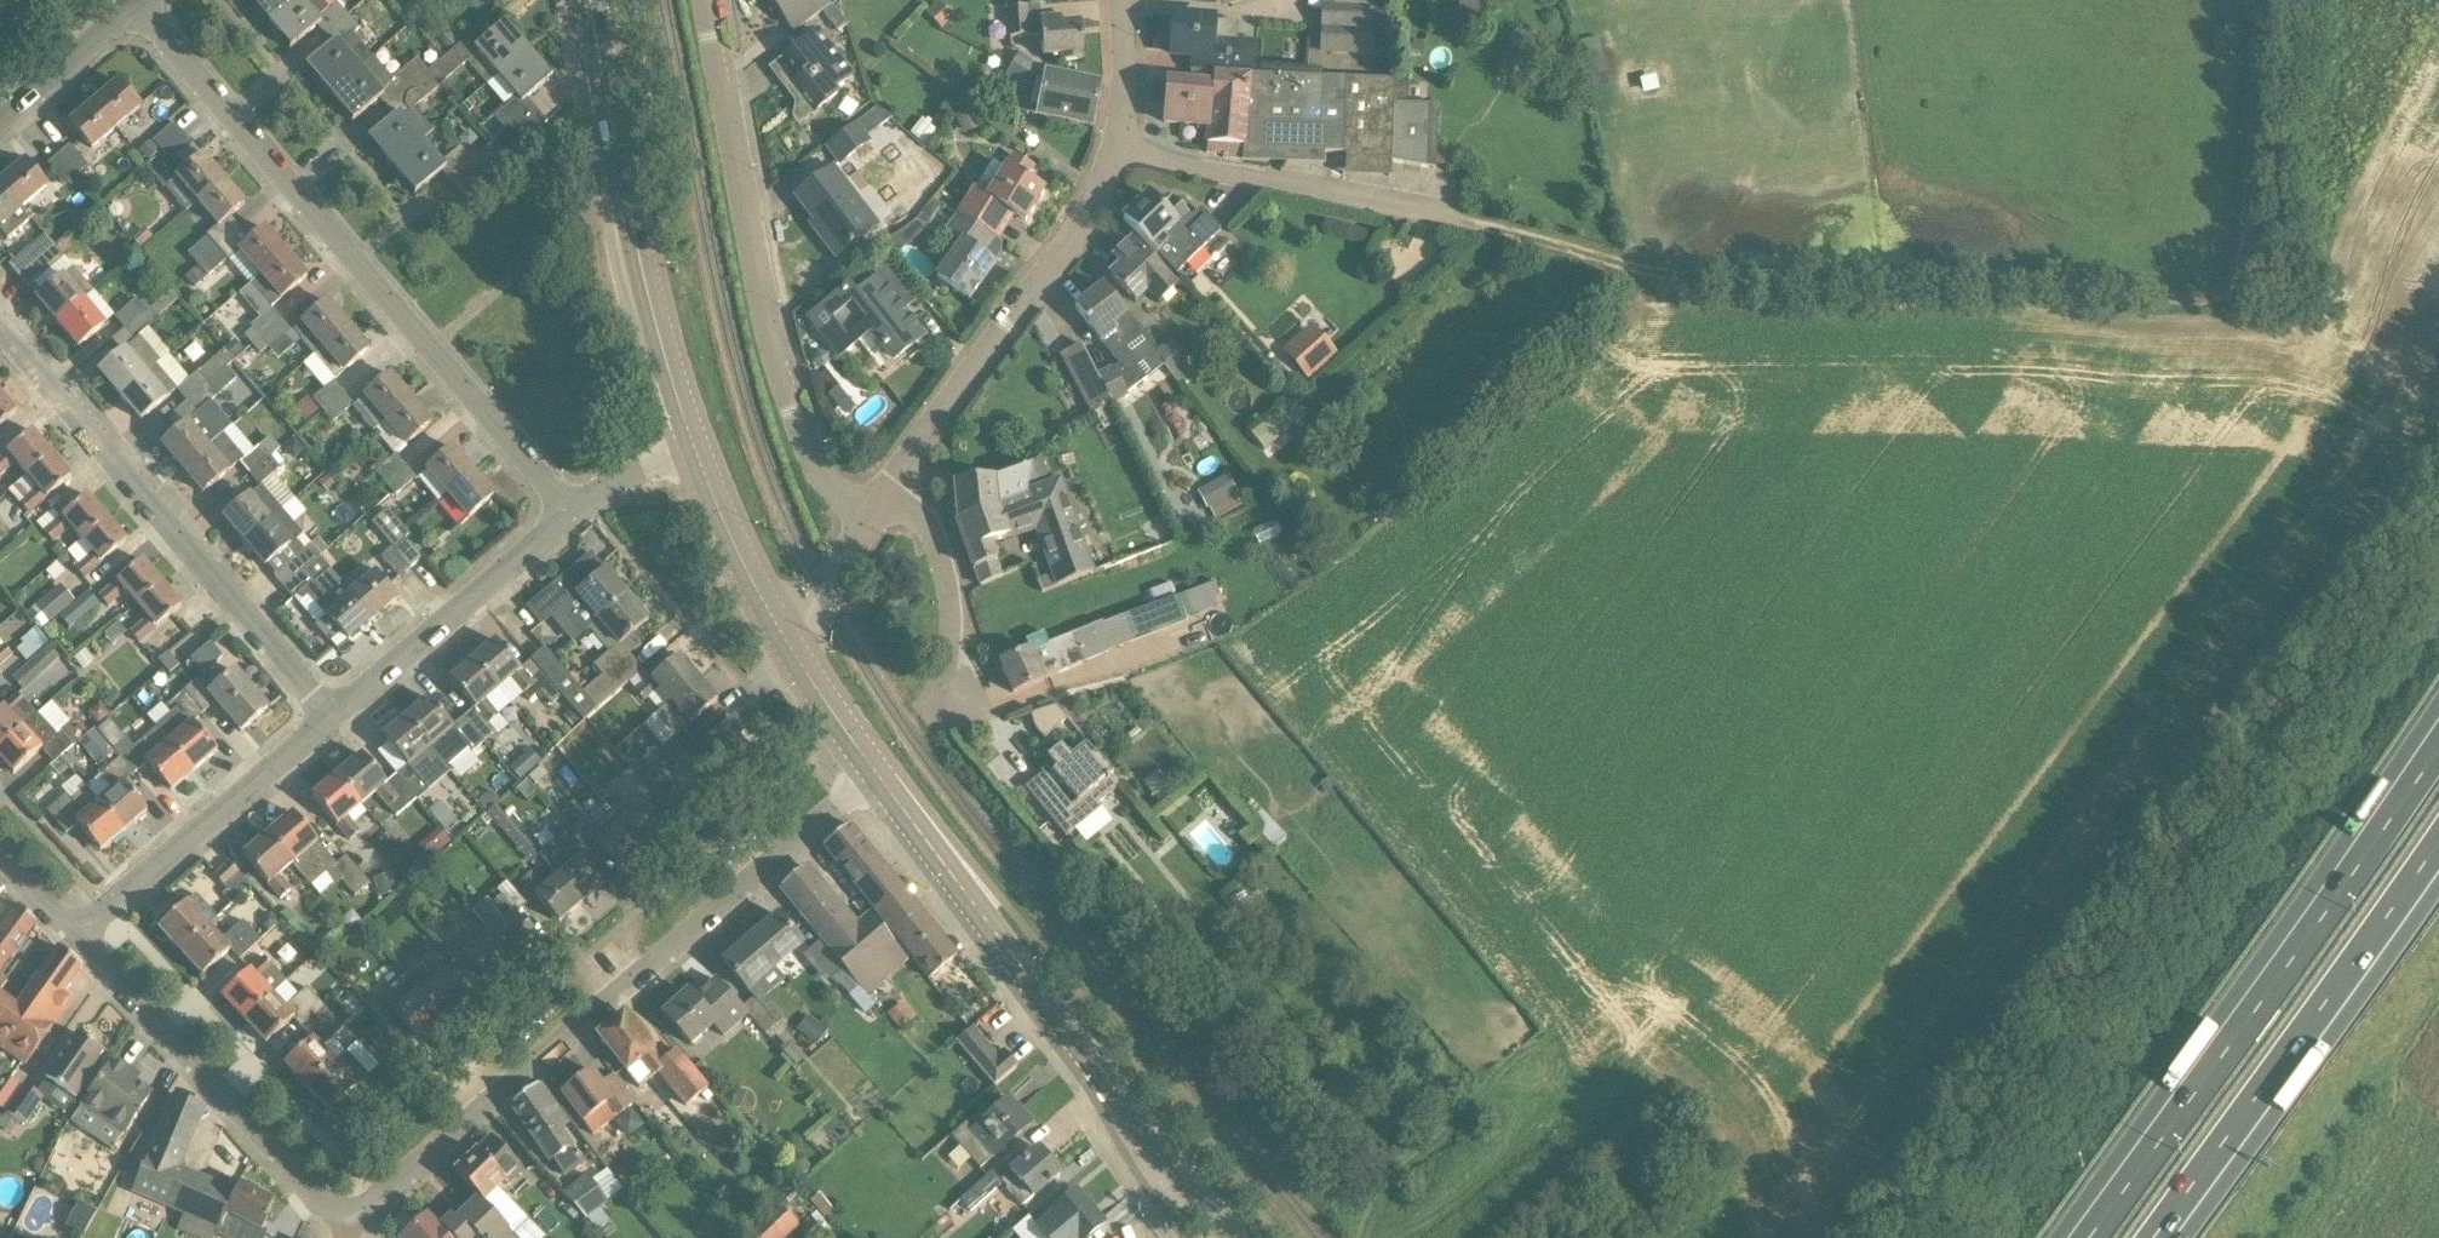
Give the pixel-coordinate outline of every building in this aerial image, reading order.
[(293,0),(260,0),(261,1),(256,6),(269,21),(293,0)] [(318,28),(325,36),(348,16),(336,3),(329,9),(321,0),(293,0),(269,21),(282,36),(287,31),(298,44),(318,28)] [(824,0),(772,0),(765,5),(772,15),(776,12),(793,34),(829,7),(824,0)] [(1373,9),(1373,0),(1325,0),(1323,52),(1382,54),(1385,9),(1373,9)] [(1459,14),(1488,11),(1487,0),(1457,0),(1459,14)] [(955,18),(939,1),(926,13),(942,30),(955,18)] [(833,7),(823,15),(832,26),(842,18),(833,7)] [(1028,7),(1006,9),(1009,38),(1042,35),(1044,56),(1062,55),(1063,62),(1084,60),(1081,24),(1062,26),(1061,20),(1029,22),(1028,7)] [(313,61),(324,73),(318,78),(330,92),(360,69),(373,58),(353,35),(359,30),(348,16),(325,36),(332,44),(313,61)] [(1192,71),(1254,74),(1256,45),(1237,43),(1238,23),(1173,18),(1170,54),(1193,56),(1192,71)] [(448,56),(429,72),(440,86),(460,70),(467,63),(487,86),(498,76),(527,52),(515,38),(518,35),(506,21),(478,46),(470,37),(448,56)] [(451,51),(459,44),(450,34),(442,42),(451,51)] [(784,84),(789,91),(790,92),(792,93),(794,93),(796,92),(799,96),(797,111),(804,120),(828,102),(824,97),(851,76),(817,34),(783,61),(792,73),(785,78),(784,80),(783,81),(783,83),(784,84)] [(1499,70),(1521,78),(1533,43),(1511,35),(1499,70)] [(1414,42),(1414,56),(1428,57),(1428,42),(1414,42)] [(503,160),(545,123),(526,101),(545,84),(534,71),(540,67),(527,52),(498,76),(517,98),(494,118),(506,132),(490,145),(503,160)] [(1041,69),(1019,55),(1005,77),(1027,91),(1041,69)] [(410,89),(429,72),(417,59),(398,76),(393,80),(373,57),(373,58),(360,69),(330,92),(343,108),(341,110),(353,123),(379,99),(387,108),(410,89)] [(1254,74),(1192,71),(1191,83),(1168,81),(1165,123),(1210,127),(1207,153),(1224,155),(1224,158),(1243,161),(1244,147),(1250,147),(1249,151),(1391,155),(1390,175),(1389,175),(1389,177),(1391,177),(1391,162),(1435,169),(1436,106),(1408,105),(1409,81),(1315,77),(1293,76),(1293,77),(1254,75),(1254,74)] [(440,86),(429,72),(410,89),(387,108),(394,117),(375,134),(386,146),(380,151),(393,166),(422,141),(433,131),(414,109),(422,103),(440,86)] [(1100,85),(1048,73),(1043,96),(1040,113),(1093,125),(1100,85)] [(95,104),(116,129),(140,108),(119,83),(95,104)] [(116,129),(95,104),(70,125),(92,150),(116,129)] [(826,147),(841,165),(872,142),(868,137),(892,119),(878,107),(826,147)] [(963,135),(981,128),(973,109),(956,116),(963,135)] [(154,141),(164,152),(184,136),(174,125),(154,141)] [(184,136),(164,152),(174,164),(193,147),(184,136)] [(140,151),(149,162),(161,153),(152,141),(140,151)] [(441,163),(422,141),(393,166),(406,181),(412,176),(422,189),(442,173),(461,196),(503,160),(490,145),(477,157),(473,152),(468,156),(460,147),(441,163)] [(70,147),(59,156),(75,176),(87,167),(70,147)] [(75,176),(59,156),(47,166),(64,186),(75,176)] [(960,215),(995,237),(995,236),(992,234),(1006,211),(1026,223),(1045,192),(1029,182),(1031,180),(1028,178),(1034,169),(1015,156),(988,197),(977,189),(960,215)] [(202,157),(177,178),(165,188),(186,213),(198,203),(223,181),(202,157)] [(22,208),(46,188),(24,163),(0,184),(22,208)] [(837,260),(880,227),(834,168),(795,198),(824,236),(821,239),(837,260)] [(198,203),(219,227),(244,206),(223,181),(198,203)] [(22,208),(0,184),(0,232),(7,240),(26,225),(31,220),(22,208)] [(1178,275),(1205,248),(1222,231),(1201,211),(1190,221),(1186,217),(1188,215),(1172,199),(1161,209),(1148,196),(1124,219),(1178,275)] [(916,221),(882,245),(880,246),(893,260),(927,229),(926,228),(941,207),(932,201),(916,221)] [(963,241),(939,278),(969,301),(995,265),(982,255),(995,237),(960,215),(948,231),(963,241)] [(152,237),(144,228),(133,239),(141,248),(152,237)] [(240,251),(261,276),(285,254),(265,230),(240,251)] [(12,263),(23,275),(54,248),(45,236),(12,263)] [(188,254),(198,266),(219,249),(208,237),(188,254)] [(1178,287),(1166,274),(1132,237),(1115,256),(1124,264),(1114,274),(1139,300),(1146,294),(1158,305),(1178,287)] [(130,243),(121,250),(128,259),(137,252),(130,243)] [(64,259),(54,248),(23,275),(32,286),(64,259)] [(219,249),(198,266),(208,277),(228,260),(219,249)] [(285,254),(261,276),(251,284),(272,308),(306,279),(285,254)] [(809,320),(838,357),(874,330),(885,343),(881,346),(894,362),(923,339),(902,312),(917,302),(905,287),(883,260),(868,272),(876,282),(852,301),(845,292),(809,320)] [(198,267),(184,279),(193,289),(207,277),(198,267)] [(94,292),(73,268),(41,296),(37,299),(58,324),(83,302),(94,292)] [(1143,338),(1127,315),(1105,286),(1076,308),(1116,359),(1143,338)] [(150,309),(125,330),(135,342),(99,372),(120,397),(156,366),(161,362),(139,337),(157,323),(155,320),(180,300),(171,290),(150,309)] [(125,330),(150,309),(144,301),(140,303),(137,300),(115,318),(125,330)] [(103,327),(83,302),(58,324),(79,348),(103,327)] [(270,350),(284,337),(293,348),(300,340),(314,356),(323,349),(348,328),(327,303),(294,331),(292,330),(291,332),(282,322),(253,347),(260,355),(268,348),(270,350)] [(253,347),(282,322),(270,309),(250,327),(252,329),(244,336),(253,347)] [(335,380),(343,372),(344,373),(369,352),(348,328),(323,349),(314,356),(335,380)] [(1180,383),(1182,381),(1195,371),(1170,340),(1159,350),(1155,352),(1180,383)] [(244,350),(236,341),(225,351),(233,360),(244,350)] [(1324,343),(1297,368),(1305,377),(1333,352),(1324,343)] [(1061,355),(1092,415),(1111,405),(1115,404),(1099,373),(1096,375),(1080,345),(1061,355)] [(187,403),(227,369),(234,363),(224,351),(177,391),(187,403)] [(1129,396),(1127,393),(1146,380),(1129,356),(1114,367),(1113,366),(1099,373),(1115,404),(1129,396)] [(156,366),(120,397),(141,421),(166,400),(177,390),(156,366)] [(202,409),(236,381),(236,380),(227,369),(187,403),(198,415),(162,445),(182,470),(207,449),(223,435),(202,409)] [(364,397),(354,406),(353,407),(374,431),(385,422),(410,400),(389,376),(364,397)] [(312,400),(323,413),(344,394),(334,382),(312,400)] [(354,406),(344,394),(323,413),(333,423),(353,407),(354,406)] [(0,395),(0,427),(16,414),(0,395)] [(319,410),(308,397),(294,410),(305,422),(319,410)] [(1265,451),(1308,417),(1293,399),(1250,433),(1265,451)] [(410,400),(385,422),(406,446),(431,425),(410,400)] [(1,476),(12,489),(13,488),(27,476),(51,455),(32,432),(0,459),(0,476),(1,476)] [(244,459),(223,435),(207,449),(182,470),(203,494),(228,473),(239,464),(250,476),(271,458),(280,449),(270,438),(244,459)] [(448,495),(473,473),(452,449),(427,470),(448,495)] [(51,455),(27,476),(13,488),(24,501),(20,505),(29,515),(71,478),(51,455)] [(376,473),(386,485),(406,467),(396,456),(396,455),(395,456),(376,473)] [(959,522),(976,569),(997,562),(991,544),(1010,537),(1011,541),(1036,533),(1051,574),(1039,579),(1044,592),(1095,572),(1080,531),(1082,530),(1087,526),(1088,520),(1086,515),(1081,511),(1075,511),(1073,512),(1070,504),(1067,505),(1059,485),(1052,488),(1041,455),(1035,463),(1028,497),(959,522)] [(271,458),(250,476),(260,488),(249,497),(224,518),(245,543),(270,522),(282,511),(261,486),(281,469),(271,458)] [(997,479),(955,484),(959,522),(1028,497),(1035,463),(1032,467),(997,479)] [(415,479),(406,467),(386,485),(395,496),(415,479)] [(494,498),(473,473),(448,495),(469,519),(494,498)] [(337,487),(329,476),(321,483),(328,493),(337,487)] [(1208,509),(1237,493),(1227,476),(1198,492),(1208,509)] [(366,501),(357,491),(349,497),(357,508),(366,501)] [(71,528),(82,541),(107,520),(87,497),(44,533),(53,543),(71,528)] [(393,549),(405,540),(410,535),(389,510),(372,524),(393,549)] [(274,577),(283,589),(303,572),(319,558),(328,550),(319,540),(304,551),(296,541),(302,536),(282,511),(270,522),(245,543),(265,567),(286,549),(295,559),(294,561),(274,577)] [(126,543),(107,520),(82,541),(93,554),(75,570),(84,579),(126,543)] [(405,540),(393,549),(410,569),(421,560),(405,540)] [(53,551),(60,559),(69,552),(62,544),(53,551)] [(410,569),(393,549),(382,559),(399,579),(410,569)] [(542,625),(550,618),(572,644),(586,632),(598,621),(628,598),(615,582),(615,581),(610,584),(603,575),(607,572),(606,570),(604,571),(591,555),(528,608),(542,625)] [(303,572),(283,589),(293,600),(299,596),(303,601),(309,596),(327,617),(316,626),(330,642),(341,633),(348,641),(372,621),(347,592),(319,558),(303,572)] [(126,593),(137,606),(162,585),(142,562),(100,598),(108,608),(126,593)] [(396,601),(372,571),(347,592),(372,621),(396,601)] [(59,615),(75,601),(61,584),(29,611),(43,628),(59,615)] [(162,585),(137,606),(148,619),(131,634),(139,644),(181,608),(162,585)] [(99,604),(88,591),(75,601),(59,615),(70,629),(99,604)] [(561,668),(596,710),(642,671),(629,656),(641,646),(632,635),(649,621),(648,620),(644,624),(636,614),(640,611),(639,610),(638,610),(628,598),(598,621),(619,645),(594,666),(602,676),(582,692),(561,668)] [(1106,650),(1185,620),(1177,598),(1164,603),(1118,620),(1075,637),(1080,652),(1083,651),(1086,650),(1085,647),(1103,641),(1106,650)] [(17,650),(25,660),(48,641),(37,628),(21,641),(23,644),(17,650)] [(1086,663),(1083,651),(1080,652),(1075,637),(1050,646),(1046,636),(1045,637),(1047,643),(1001,664),(1014,694),(1086,663)] [(562,698),(547,680),(531,661),(520,671),(495,642),(472,661),(498,691),(511,680),(529,702),(540,694),(551,707),(562,698)] [(211,644),(191,660),(203,675),(223,658),(211,644)] [(12,656),(4,647),(0,651),(0,666),(12,656)] [(60,659),(49,647),(14,679),(25,691),(60,659)] [(85,650),(75,659),(84,670),(94,661),(85,650)] [(168,654),(159,662),(170,675),(180,667),(168,654)] [(659,689),(671,703),(698,680),(679,657),(636,693),(644,702),(659,689)] [(449,680),(474,709),(463,718),(483,742),(495,732),(489,725),(498,717),(485,702),(498,691),(472,661),(449,680)] [(561,668),(547,680),(562,698),(583,723),(596,710),(561,668)] [(215,689),(203,676),(184,692),(203,714),(215,704),(241,733),(268,710),(257,697),(256,697),(235,672),(215,689)] [(655,716),(667,730),(675,739),(717,702),(698,680),(671,703),(655,716)] [(164,709),(171,716),(171,717),(157,729),(194,773),(217,752),(192,724),(203,714),(184,692),(164,709)] [(36,716),(17,695),(0,711),(0,749),(36,716)] [(405,718),(430,748),(443,738),(456,753),(465,764),(476,755),(473,751),(483,742),(463,718),(452,728),(427,699),(405,718)] [(56,732),(69,722),(53,701),(40,711),(56,732)] [(89,714),(99,726),(111,716),(101,704),(89,714)] [(1068,720),(1057,706),(1032,714),(1036,729),(1045,739),(1068,720)] [(570,710),(563,717),(573,727),(580,720),(570,710)] [(61,758),(79,743),(82,741),(68,724),(59,732),(55,736),(36,716),(0,749),(0,761),(13,776),(41,750),(54,764),(61,758)] [(450,772),(430,748),(405,718),(382,738),(406,766),(396,775),(417,800),(450,772)] [(744,734),(733,721),(687,760),(718,796),(757,762),(756,761),(755,762),(737,740),(744,734)] [(113,751),(133,775),(146,764),(170,793),(194,773),(157,729),(135,748),(127,739),(113,751)] [(95,730),(82,741),(79,743),(97,764),(113,751),(95,730)] [(1099,804),(1121,785),(1087,745),(1084,748),(1065,763),(1060,757),(1042,772),(1044,773),(1025,789),(1066,838),(1102,809),(1099,804)] [(542,762),(531,749),(509,769),(521,782),(542,762)] [(630,770),(642,784),(665,763),(653,749),(641,759),(633,750),(621,759),(630,769),(630,770)] [(337,777),(361,806),(376,793),(389,808),(397,817),(417,800),(396,775),(386,784),(361,755),(337,777)] [(70,769),(61,758),(54,764),(51,767),(59,777),(70,769)] [(147,813),(123,785),(110,769),(100,777),(86,789),(100,805),(124,833),(147,813)] [(643,803),(652,796),(642,784),(630,770),(609,787),(632,813),(620,823),(644,850),(667,831),(643,803)] [(1154,799),(1171,787),(1160,771),(1143,783),(1154,799)] [(347,818),(361,806),(337,777),(312,798),(350,842),(360,833),(347,818)] [(100,805),(86,789),(63,808),(59,802),(47,812),(66,835),(77,825),(100,852),(124,833),(100,805)] [(478,803),(486,812),(499,801),(491,792),(478,803)] [(1241,811),(1256,826),(1244,837),(1247,840),(1265,860),(1277,848),(1286,839),(1250,802),(1241,811)] [(590,816),(593,820),(584,827),(621,870),(644,850),(620,823),(603,804),(590,816)] [(521,835),(496,807),(487,814),(531,865),(540,857),(528,844),(521,835)] [(437,822),(446,832),(457,823),(448,812),(437,822)] [(293,814),(268,835),(293,864),(312,886),(326,875),(336,886),(342,882),(355,897),(369,885),(346,857),(337,865),(330,858),(293,814)] [(823,847),(849,880),(875,858),(848,825),(847,826),(848,826),(823,847)] [(557,877),(581,905),(604,885),(580,858),(589,850),(569,827),(551,842),(571,865),(557,877)] [(278,877),(293,864),(268,835),(243,856),(281,900),(291,892),(278,877)] [(875,858),(849,880),(876,913),(902,891),(875,858)] [(236,900),(251,887),(230,863),(215,877),(236,900)] [(829,954),(842,970),(858,989),(865,998),(908,962),(872,919),(858,931),(804,868),(780,888),(823,938),(818,943),(828,955),(829,954)] [(392,874),(374,879),(379,898),(398,892),(392,874)] [(530,874),(521,882),(558,924),(581,905),(557,877),(543,889),(530,874)] [(902,891),(876,913),(893,934),(892,934),(902,947),(930,924),(902,891)] [(158,930),(180,953),(208,927),(217,919),(195,895),(158,930)] [(501,897),(492,904),(487,899),(472,912),(489,933),(514,962),(539,941),(501,897)] [(36,923),(20,907),(0,932),(0,971),(36,923)] [(281,916),(289,926),(297,920),(289,910),(281,916)] [(268,932),(279,923),(270,913),(264,918),(264,927),(268,932)] [(750,940),(775,969),(795,952),(803,946),(778,916),(750,940)] [(240,961),(261,941),(243,921),(221,942),(208,927),(180,953),(202,977),(230,951),(240,961)] [(930,924),(902,947),(929,980),(957,957),(930,924)] [(462,931),(452,939),(490,983),(514,962),(489,933),(475,946),(462,931)] [(455,962),(436,940),(424,949),(432,957),(421,967),(434,981),(421,994),(407,979),(445,1022),(469,1001),(444,972),(455,962)] [(722,963),(747,993),(775,969),(750,940),(722,963)] [(830,979),(842,970),(829,954),(828,955),(818,943),(807,952),(830,979)] [(800,958),(807,952),(803,946),(795,952),(800,958)] [(72,998),(62,992),(82,969),(59,949),(59,950),(18,1010),(0,1037),(0,1047),(26,1066),(72,998)] [(244,1022),(271,996),(287,982),(264,958),(221,998),(244,1022)] [(842,970),(830,979),(841,985),(850,995),(858,989),(842,970)] [(382,1022),(403,1046),(415,1036),(421,1043),(445,1022),(407,979),(371,1011),(382,1022)] [(663,1016),(691,1046),(713,1026),(723,1037),(747,1015),(742,1009),(716,981),(714,983),(716,985),(697,1003),(688,993),(663,1016)] [(307,988),(283,1009),(271,996),(244,1022),(266,1045),(293,1020),(302,1030),(325,1008),(307,988)] [(873,1008),(865,998),(858,989),(850,995),(865,1014),(873,1008)] [(18,1010),(0,996),(0,1037),(18,1010)] [(754,998),(742,1009),(747,1015),(766,1035),(778,1025),(778,1024),(754,998)] [(902,1005),(889,1015),(901,1030),(914,1020),(902,1005)] [(639,1089),(658,1075),(666,1067),(662,1062),(624,1016),(623,1015),(597,1037),(639,1089)] [(808,1016),(797,1031),(817,1046),(828,1031),(808,1016)] [(388,1059),(403,1046),(382,1022),(367,1036),(388,1059)] [(306,1089),(334,1063),(321,1049),(336,1036),(327,1026),(284,1065),(306,1089)] [(970,1030),(956,1043),(994,1088),(1016,1069),(1004,1054),(996,1061),(970,1030)] [(78,1035),(46,1080),(74,1100),(93,1075),(90,1073),(103,1053),(78,1035)] [(358,1040),(347,1050),(370,1074),(380,1064),(358,1040)] [(675,1051),(662,1062),(666,1067),(658,1075),(686,1107),(708,1089),(675,1051)] [(346,1052),(334,1063),(306,1089),(328,1113),(368,1076),(346,1052)] [(114,1061),(82,1107),(72,1122),(112,1150),(123,1136),(150,1097),(128,1082),(133,1074),(114,1061)] [(631,1114),(639,1108),(635,1102),(615,1076),(602,1086),(592,1073),(562,1095),(593,1136),(628,1109),(631,1114)] [(5,1109),(22,1085),(12,1078),(0,1095),(0,1106),(5,1109)] [(512,1105),(513,1106),(554,1163),(565,1180),(584,1164),(573,1147),(574,1146),(552,1118),(560,1112),(538,1085),(512,1105)] [(24,1126),(43,1099),(36,1094),(25,1086),(24,1088),(7,1112),(6,1114),(19,1123),(24,1126)] [(226,1214),(235,1195),(178,1171),(202,1112),(174,1098),(156,1141),(157,1141),(135,1192),(134,1194),(169,1210),(170,1208),(185,1214),(179,1231),(180,1231),(179,1233),(191,1237),(214,1237),(216,1235),(218,1232),(226,1214)] [(951,1138),(980,1170),(1030,1125),(1008,1100),(973,1132),(966,1124),(951,1138)] [(508,1186),(509,1185),(524,1171),(492,1137),(473,1155),(469,1155),(465,1160),(465,1163),(454,1173),(479,1199),(508,1232),(525,1215),(508,1198),(504,1202),(495,1192),(504,1183),(508,1186)] [(1038,1149),(1011,1173),(1020,1183),(1009,1192),(1022,1207),(1060,1175),(1038,1149)] [(785,1166),(796,1179),(811,1166),(800,1153),(785,1166)] [(627,1169),(618,1158),(607,1167),(624,1189),(642,1176),(633,1164),(627,1169)] [(960,1201),(966,1208),(971,1213),(1003,1184),(1000,1181),(993,1172),(960,1201)] [(563,1194),(587,1219),(608,1204),(588,1176),(563,1194)] [(216,1235),(221,1237),(264,1237),(266,1232),(262,1231),(268,1220),(266,1219),(274,1202),(257,1194),(258,1192),(240,1184),(235,1195),(226,1214),(218,1232),(216,1235)] [(1076,1194),(1037,1225),(1047,1237),(1087,1237),(1103,1225),(1076,1194)] [(753,1214),(736,1195),(728,1202),(745,1221),(753,1214)] [(508,1232),(479,1199),(455,1222),(451,1218),(443,1226),(454,1237),(513,1237),(508,1232)] [(959,1202),(949,1211),(955,1217),(966,1208),(960,1201),(959,1202)] [(82,1236),(98,1212),(80,1202),(65,1226),(82,1236)] [(782,1203),(744,1237),(745,1237),(785,1237),(793,1231),(801,1225),(782,1203)] [(600,1210),(587,1219),(595,1231),(609,1222),(600,1210)] [(700,1230),(699,1232),(711,1237),(720,1237),(727,1226),(708,1215),(700,1230)] [(403,1237),(447,1237),(426,1216),(403,1237)]
